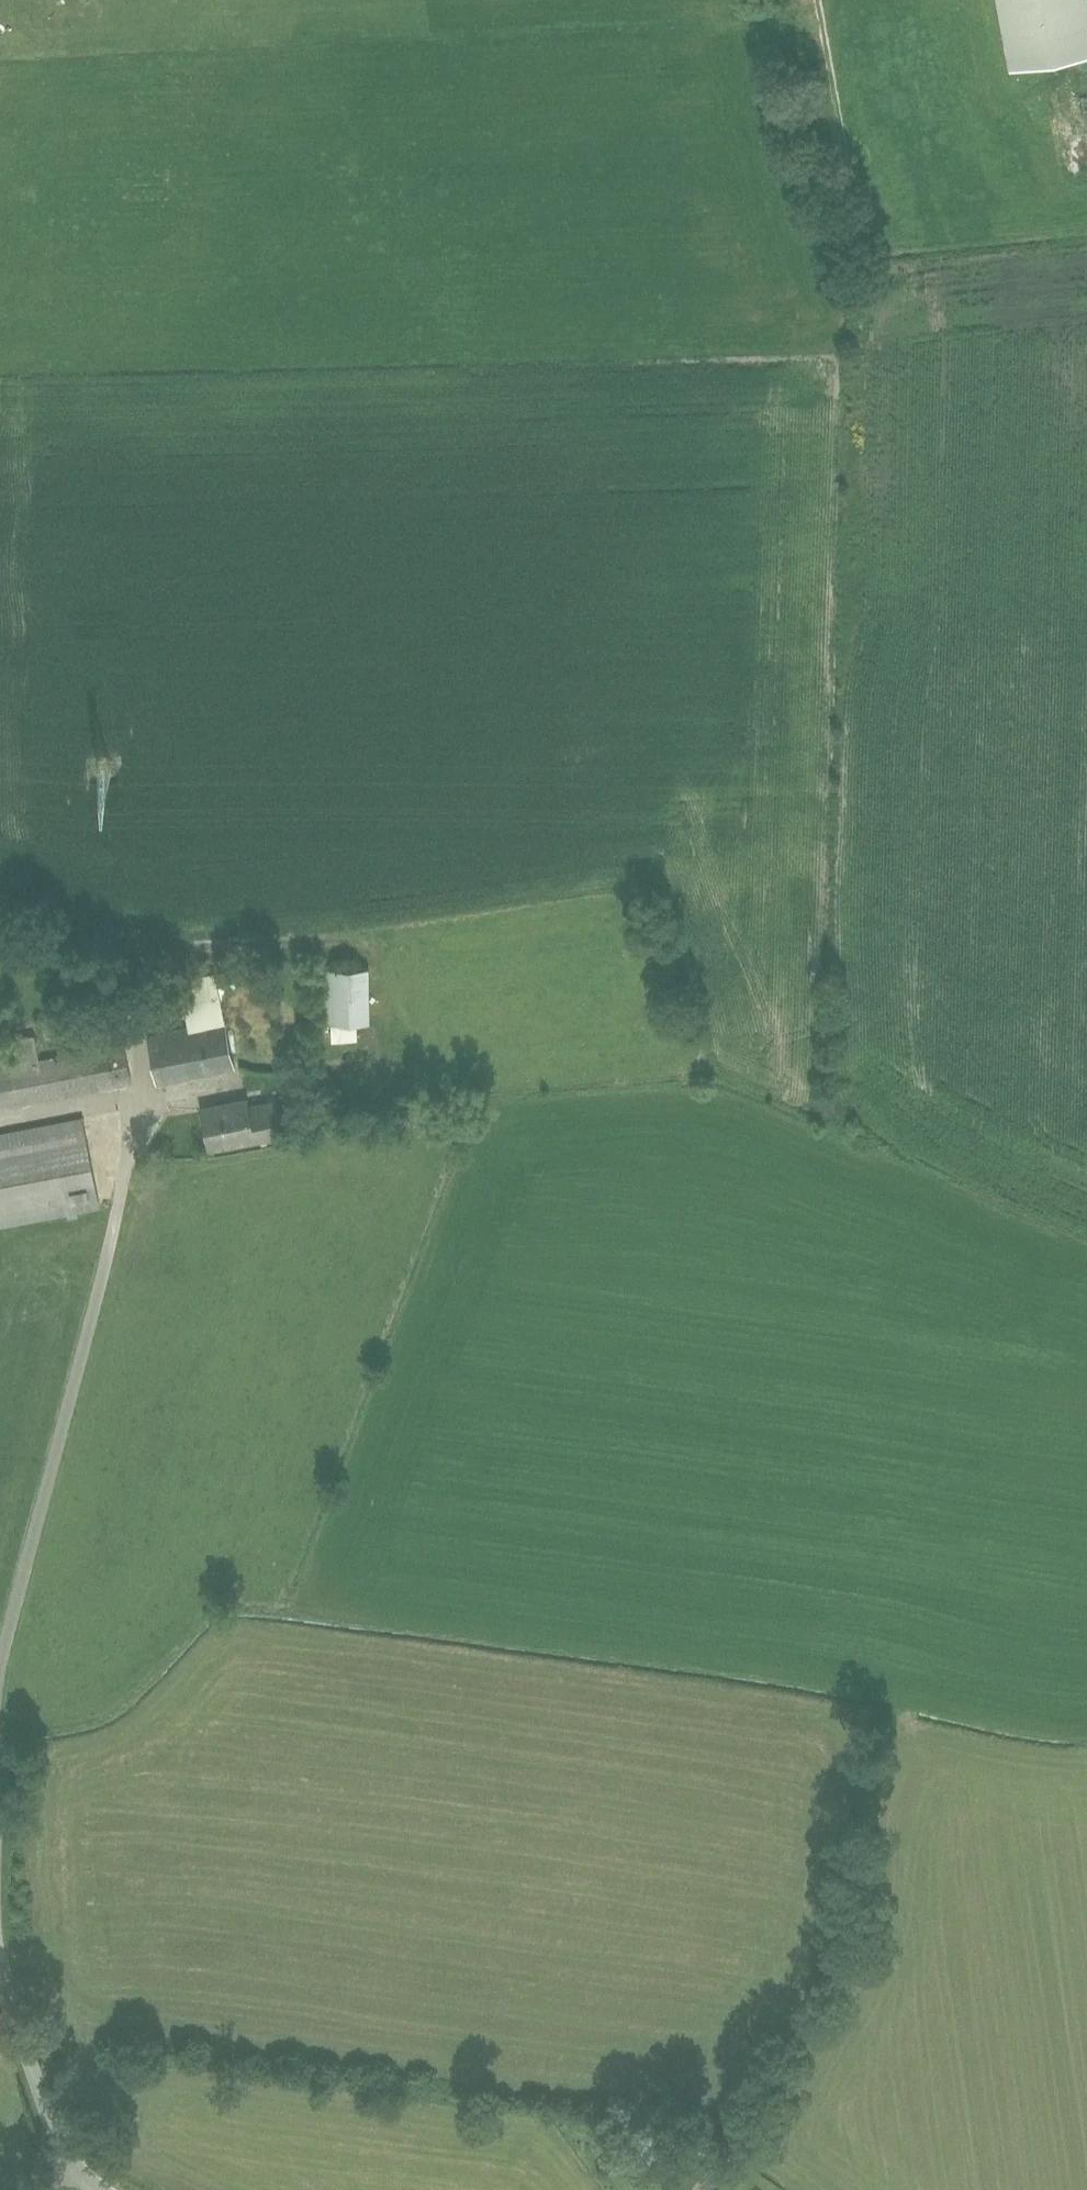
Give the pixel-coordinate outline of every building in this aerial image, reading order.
[(1086,0),(996,0),(1008,70),(1086,56),(1086,6),(1086,0)] [(1084,174),(1080,137),(1086,136),(1086,92),(1076,93),(1078,110),(1060,111),(1066,176),(1084,174)] [(324,1022),(332,1022),(332,1041),(356,1040),(356,1022),(370,1021),(369,969),(322,970),(324,1022)] [(130,1021),(134,986),(112,991),(113,1000),(76,1008),(83,1044),(121,1036),(118,1024),(130,1021)] [(157,1086),(235,1071),(225,1019),(147,1035),(157,1086)] [(40,1059),(34,1031),(0,1038),(0,1110),(132,1083),(123,1042),(40,1059)] [(252,1141),(281,1135),(274,1103),(246,1109),(244,1101),(202,1110),(210,1146),(251,1137),(252,1141)] [(99,1208),(81,1120),(0,1136),(0,1227),(99,1208)]
